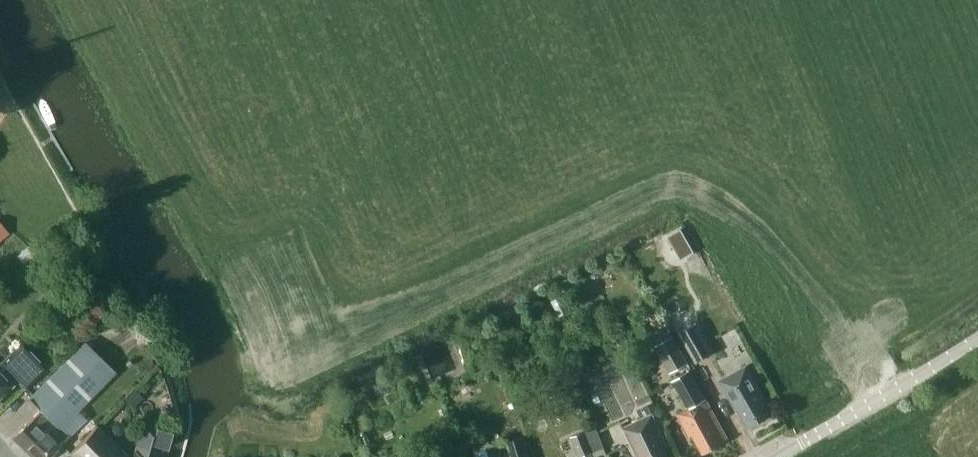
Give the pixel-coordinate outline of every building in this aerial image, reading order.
[(43,332),(50,324),(42,317),(35,325),(43,332)] [(678,332),(696,362),(713,352),(696,322),(678,332)] [(654,345),(670,372),(688,362),(672,335),(654,345)] [(0,362),(0,396),(12,385),(4,376),(8,372),(24,389),(47,367),(22,341),(0,362)] [(84,342),(28,399),(39,410),(11,436),(32,456),(48,456),(68,437),(59,427),(114,372),(84,342)] [(765,398),(746,365),(720,380),(734,405),(737,407),(749,427),(771,414),(763,399),(765,398)] [(728,438),(690,371),(673,380),(689,408),(678,415),(689,434),(691,433),(703,452),(728,438)] [(133,388),(123,398),(132,407),(142,397),(133,388)] [(652,414),(623,428),(637,456),(668,456),(664,449),(668,448),(652,414)] [(162,446),(167,447),(171,432),(142,423),(132,456),(159,456),(162,446)] [(125,454),(97,426),(69,454),(72,456),(123,456),(125,454)] [(604,447),(596,426),(571,436),(580,456),(604,447)] [(523,437),(508,441),(512,456),(529,456),(523,437)] [(473,450),(475,456),(489,456),(486,446),(473,450)]
